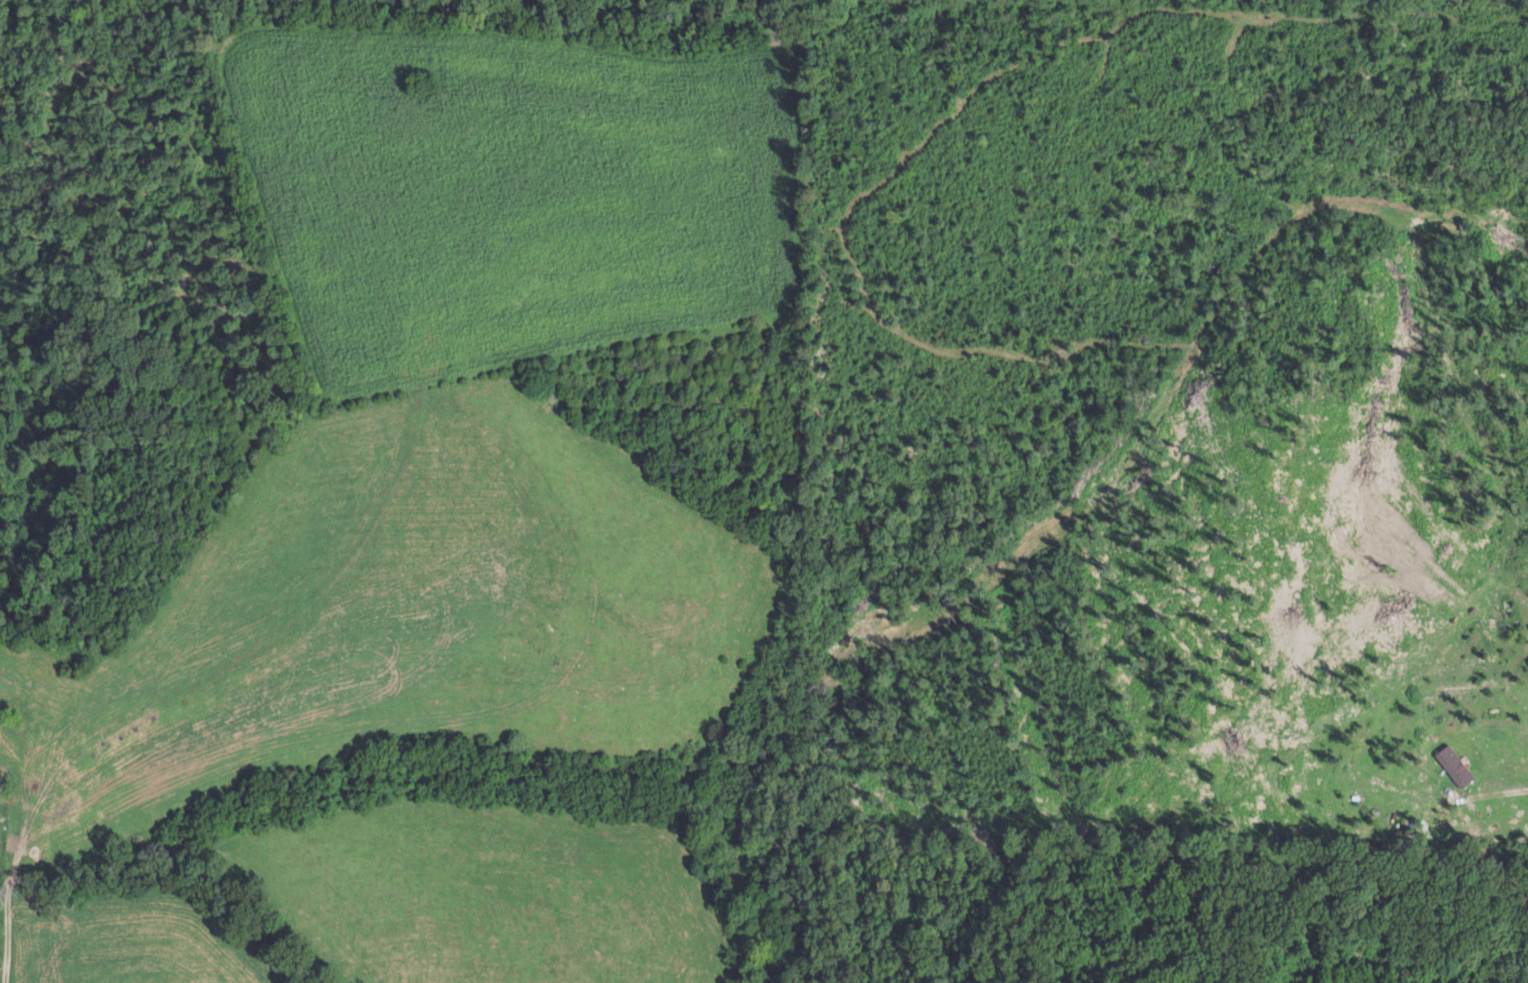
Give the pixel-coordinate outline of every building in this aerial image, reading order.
[(1473,779),(1448,745),(1434,756),(1459,790),(1473,779)]
